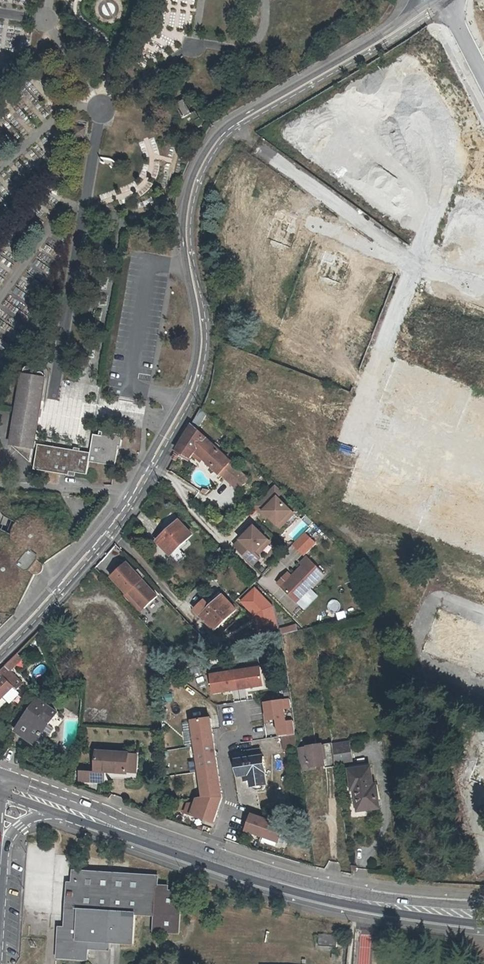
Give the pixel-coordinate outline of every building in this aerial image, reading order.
[(184,102),(179,105),(187,117),(192,114),(184,102)] [(25,370),(12,445),(13,445),(33,458),(46,376),(45,375),(43,372),(42,371),(39,372),(37,374),(37,377),(35,377),(36,372),(35,369),(35,368),(33,367),(31,366),(28,366),(26,368),(25,370)] [(231,462),(192,425),(177,450),(178,451),(191,458),(193,456),(197,460),(200,456),(205,460),(219,474),(231,462)] [(67,475),(68,476),(69,472),(87,475),(90,462),(116,466),(119,446),(121,446),(124,435),(103,432),(102,436),(94,435),(91,453),(71,450),(67,475)] [(38,444),(34,470),(67,475),(71,450),(38,444)] [(178,451),(177,454),(189,461),(191,458),(178,451)] [(223,477),(238,492),(249,481),(234,466),(223,477)] [(294,514),(275,496),(258,512),(278,531),(294,514)] [(192,536),(179,521),(157,541),(170,556),(192,536)] [(270,542),(251,524),(232,545),(243,556),(250,549),(257,555),(270,542)] [(29,550),(17,565),(24,572),(29,570),(37,561),(38,558),(38,555),(29,550)] [(297,601),(324,574),(307,556),(301,562),(303,565),(291,577),(293,579),(283,588),(297,601)] [(128,563),(113,577),(143,610),(158,596),(128,563)] [(283,588),(293,579),(291,577),(281,586),(283,588)] [(282,618),(252,587),(236,603),(266,633),(282,618)] [(201,616),(214,630),(236,610),(223,596),(201,616)] [(205,601),(195,610),(201,616),(210,608),(205,601)] [(295,624),(279,627),(280,633),(296,630),(295,624)] [(13,687),(16,691),(23,684),(9,671),(21,659),(18,654),(9,664),(0,672),(0,699),(13,687)] [(261,667),(236,671),(239,689),(264,685),(261,667)] [(236,671),(211,675),(214,693),(239,689),(236,671)] [(290,700),(265,704),(268,721),(276,720),(279,737),(295,734),(290,700)] [(56,714),(39,701),(17,731),(35,744),(56,714)] [(211,718),(193,721),(197,746),(215,743),(213,734),(213,730),(211,718)] [(284,752),(297,751),(295,737),(281,739),(284,752)] [(215,743),(197,746),(201,771),(219,769),(215,743)] [(351,760),(348,743),(332,745),(335,762),(351,760)] [(335,762),(332,745),(297,751),(300,766),(309,764),(309,767),(321,766),(322,769),(336,767),(335,762)] [(238,776),(243,776),(250,775),(251,779),(252,787),(254,787),(254,790),(256,792),(264,791),(266,788),(265,785),(267,785),(266,773),(264,756),(261,756),(260,749),(245,751),(246,755),(240,756),(240,759),(236,760),(238,776)] [(128,753),(113,753),(100,752),(98,751),(96,769),(81,768),(80,782),(98,782),(105,783),(105,773),(113,773),(127,774),(128,753)] [(373,785),(371,768),(350,771),(352,791),(356,790),(358,811),(380,809),(376,785),(373,785)] [(219,769),(201,771),(204,797),(222,794),(219,769)] [(222,794),(199,798),(193,815),(215,823),(223,798),(222,794)] [(284,824),(250,812),(243,830),(278,842),(284,824)] [(68,883),(65,928),(59,928),(57,958),(87,960),(88,943),(133,945),(135,916),(156,916),(155,931),(178,933),(181,892),(167,891),(168,886),(157,886),(158,877),(72,872),(71,883),(68,883)] [(338,935),(319,933),(319,947),(337,948),(338,935)]
